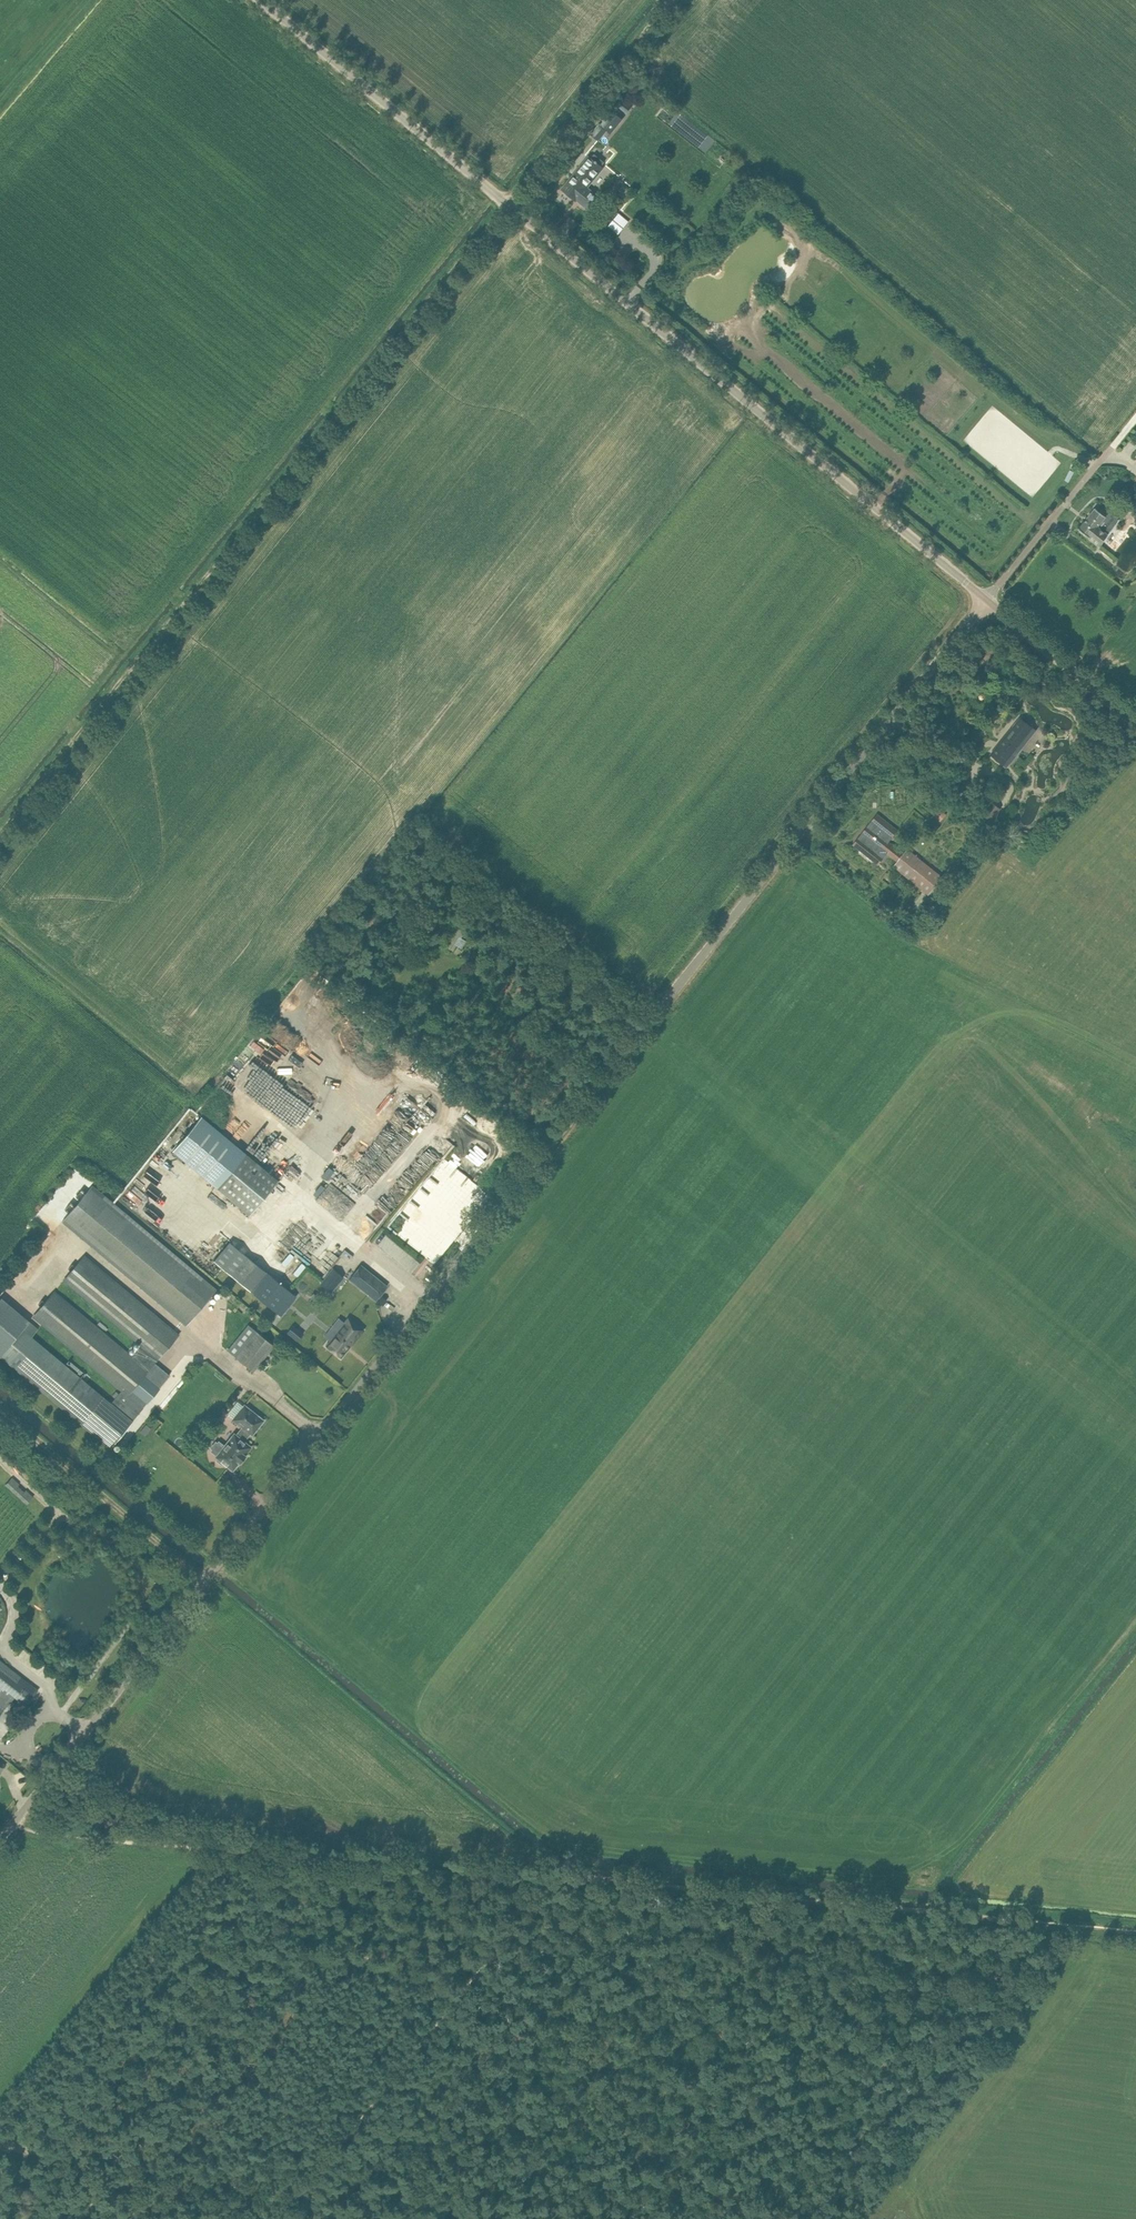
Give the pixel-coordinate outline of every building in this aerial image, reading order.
[(623,96),(615,105),(626,114),(633,105),(623,96)] [(599,140),(608,130),(612,133),(624,119),(612,110),(601,124),(600,124),(592,134),(599,140)] [(602,167),(598,163),(589,156),(562,189),(574,198),(575,197),(589,209),(598,198),(586,188),(602,167)] [(1079,528),(1089,537),(1090,536),(1100,545),(1108,535),(1108,534),(1115,525),(1105,517),(1106,516),(1096,507),(1095,508),(1079,528)] [(992,754),(1001,761),(1003,763),(1018,746),(1021,749),(1036,730),(1021,718),(992,754)] [(979,816),(988,824),(1001,809),(992,801),(979,816)] [(941,809),(935,816),(940,821),(946,813),(941,809)] [(860,852),(872,861),(883,848),(897,859),(893,864),(928,892),(942,874),(908,847),(904,852),(888,840),(896,830),(878,816),(879,815),(878,814),(877,816),(876,815),(877,816),(855,843),(854,842),(854,843),(855,844),(854,845),(855,845),(855,844),(862,849),(860,852)] [(893,865),(895,859),(884,854),(881,861),(893,865)] [(172,1151),(249,1215),(279,1179),(202,1116),(172,1151)] [(406,1137),(414,1128),(405,1121),(397,1130),(406,1137)] [(143,1195),(149,1187),(135,1176),(129,1183),(143,1195)] [(92,1185),(63,1221),(187,1325),(216,1290),(92,1185)] [(247,1253),(258,1240),(253,1236),(242,1249),(247,1253)] [(230,1241),(213,1261),(280,1315),(296,1296),(230,1241)] [(54,1290),(34,1316),(130,1396),(132,1394),(130,1393),(149,1370),(146,1367),(155,1356),(159,1359),(179,1334),(85,1255),(64,1280),(142,1345),(133,1357),(54,1290)] [(361,1265),(350,1279),(376,1300),(387,1286),(377,1278),(376,1279),(371,1276),(373,1274),(361,1265)] [(318,1283),(330,1293),(343,1277),(332,1267),(318,1283)] [(0,1299),(0,1357),(2,1356),(111,1447),(144,1407),(122,1390),(119,1393),(116,1391),(113,1395),(116,1398),(111,1403),(32,1337),(39,1329),(1,1297),(0,1299)] [(341,1358),(363,1330),(348,1318),(344,1322),(341,1319),(336,1326),(339,1329),(331,1339),(326,1346),(341,1358)] [(258,1319),(254,1324),(261,1331),(265,1329),(267,1327),(258,1319)] [(298,1341),(303,1334),(293,1325),(287,1332),(298,1341)] [(256,1331),(236,1356),(254,1372),(274,1346),(256,1331)] [(167,1393),(159,1405),(163,1408),(171,1396),(167,1393)] [(233,1419),(242,1426),(236,1434),(235,1433),(216,1456),(218,1458),(216,1459),(222,1464),(224,1462),(233,1470),(239,1462),(240,1462),(246,1456),(245,1455),(251,1447),(245,1441),(251,1433),(252,1434),(264,1420),(245,1404),(233,1419)] [(19,1484),(12,1478),(6,1484),(13,1490),(15,1488),(22,1494),(20,1497),(27,1503),(33,1496),(26,1490),(23,1494),(16,1487),(19,1484)] [(14,1697),(25,1706),(38,1689),(0,1660),(0,1692),(2,1693),(0,1695),(0,1716),(14,1697)]
